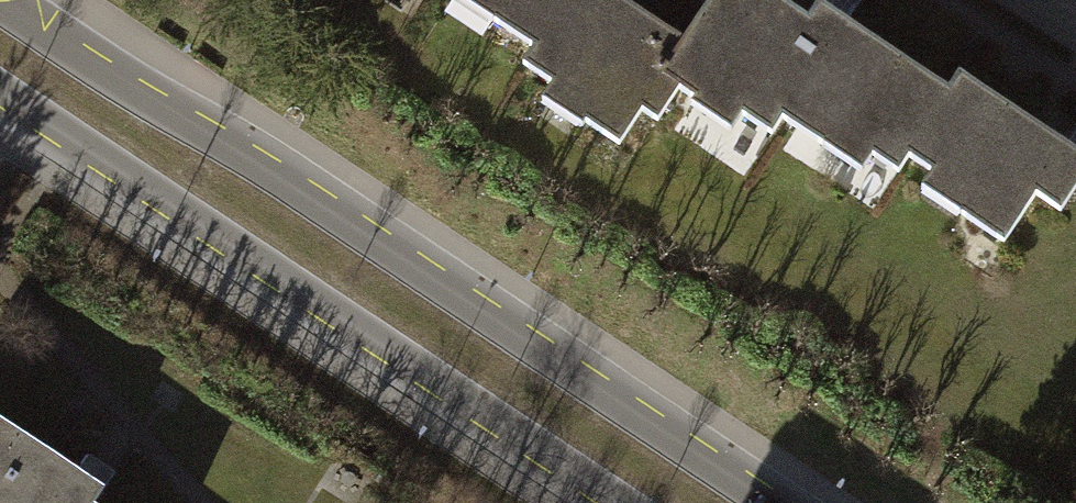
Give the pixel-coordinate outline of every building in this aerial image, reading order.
[(526,44),(513,63),(543,82),(531,100),(573,129),(578,122),(615,147),(637,116),(655,128),(675,99),(679,101),(671,112),(727,150),(740,131),(768,150),(783,129),(859,181),(873,160),(897,176),(912,155),(928,166),(915,185),(1001,244),(1036,192),(1059,208),(1075,183),(1075,156),(1051,139),(960,78),(951,92),(846,22),(823,7),(810,27),(769,0),(712,0),(679,49),(604,0),(461,0),(526,44)] [(0,426),(0,502),(113,502),(114,502),(101,494),(0,426)]
